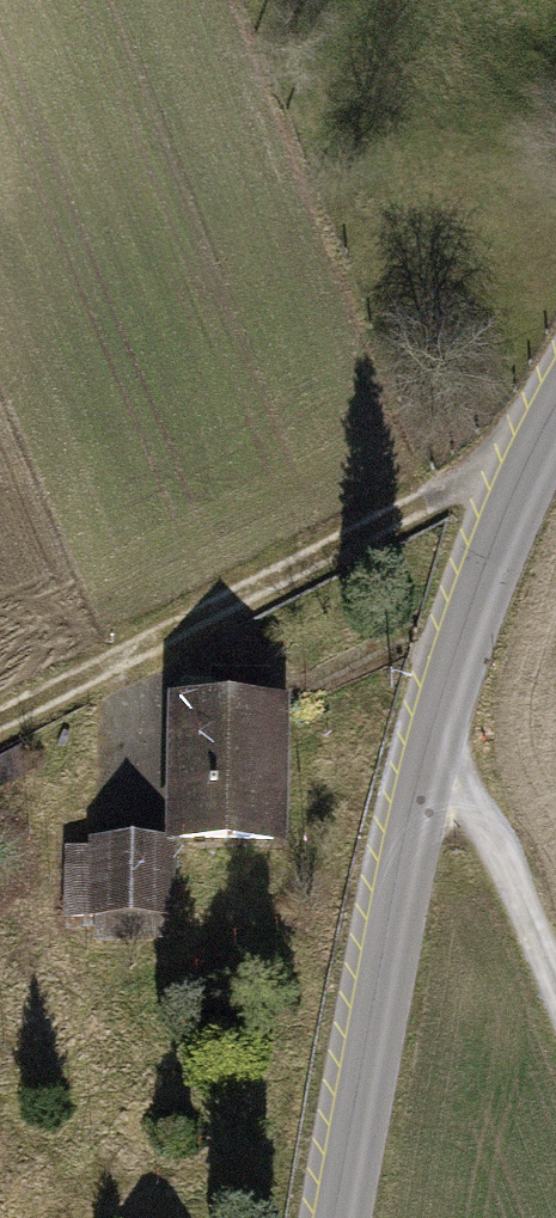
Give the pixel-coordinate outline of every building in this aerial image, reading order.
[(268,858),(272,703),(161,700),(156,855),(268,858)] [(167,926),(168,869),(59,867),(58,924),(167,926)]
